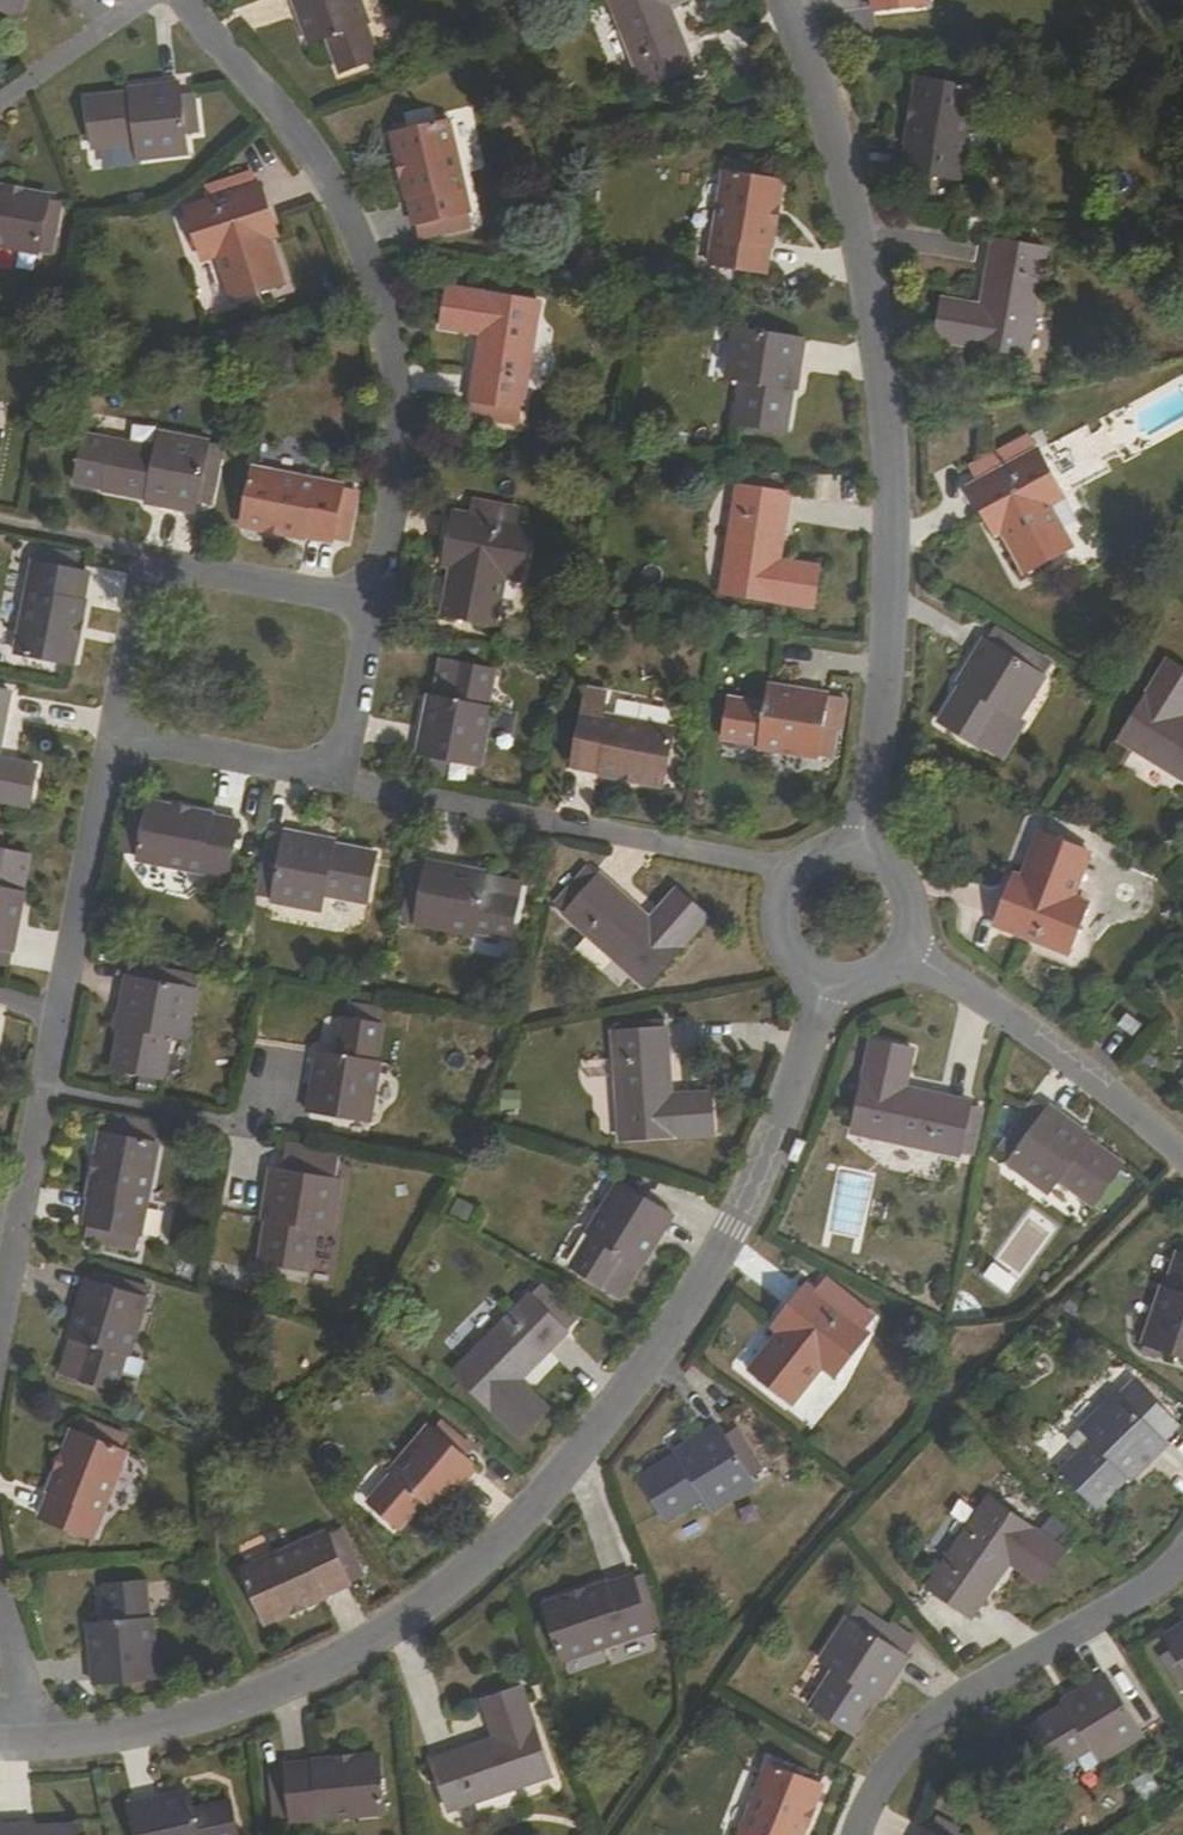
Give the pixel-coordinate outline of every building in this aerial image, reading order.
[(15,18),(23,0),(0,0),(0,11),(15,18)] [(316,43),(327,39),(340,74),(375,62),(361,25),(368,23),(359,0),(293,0),(299,17),(306,15),(316,43)] [(666,0),(607,0),(643,88),(693,69),(668,6),(666,0)] [(875,13),(927,7),(926,0),(873,0),(875,13)] [(309,45),(316,43),(306,15),(299,17),(309,45)] [(974,91),(919,79),(904,171),(958,182),(974,91)] [(140,98),(130,99),(129,93),(88,97),(95,149),(136,144),(138,159),(189,154),(185,125),(183,108),(182,96),(181,84),(139,88),(140,98)] [(129,89),(129,93),(130,99),(140,98),(139,88),(129,89)] [(182,96),(183,108),(197,106),(195,95),(182,96)] [(197,106),(183,108),(185,125),(199,123),(197,106)] [(425,224),(461,216),(469,215),(448,124),(394,137),(415,227),(417,226),(425,224)] [(737,176),(739,161),(732,160),(730,174),(737,176)] [(772,166),(739,161),(737,176),(770,182),(772,166)] [(782,184),(770,182),(737,176),(730,174),(714,267),(767,276),(782,184)] [(240,181),(244,190),(255,186),(253,177),(240,181)] [(283,285),(268,239),(261,215),(270,212),(261,185),(255,186),(244,190),(240,181),(214,189),(218,199),(207,202),(185,210),(202,260),(218,255),(234,301),(283,285)] [(39,253),(41,244),(44,223),(47,209),(49,198),(0,188),(0,246),(39,253)] [(207,202),(218,199),(214,189),(204,192),(207,202)] [(47,209),(44,223),(57,226),(60,212),(47,209)] [(270,212),(261,215),(268,239),(277,235),(270,212)] [(471,228),(469,215),(461,216),(464,230),(471,228)] [(429,237),(464,230),(461,216),(425,224),(429,237)] [(57,226),(44,223),(41,244),(52,246),(57,226)] [(421,240),(429,237),(425,224),(417,226),(421,240)] [(995,242),(984,308),(982,324),(965,320),(968,305),(946,301),(938,343),(1030,358),(1047,250),(995,242)] [(521,413),(539,305),(448,291),(441,332),(464,335),(467,321),(484,324),(482,337),(469,405),(471,405),(480,406),(477,422),(508,427),(510,411),(519,412),(521,413)] [(965,320),(982,324),(984,308),(968,305),(965,320)] [(464,335),(482,337),(484,324),(467,321),(464,335)] [(804,344),(733,332),(724,382),(741,385),(734,425),(785,433),(794,392),(796,392),(804,344)] [(477,422),(480,406),(471,405),(468,421),(477,422)] [(519,412),(510,411),(508,427),(516,428),(519,412)] [(114,441),(104,492),(147,499),(159,501),(158,506),(194,513),(197,501),(200,490),(213,492),(222,446),(159,434),(156,449),(114,441)] [(1039,450),(969,488),(994,534),(1003,530),(1026,573),(1071,549),(1049,505),(1064,499),(1039,450)] [(332,539),(335,525),(341,497),(343,486),(252,470),(241,525),(331,542),(332,539)] [(793,491),(740,483),(722,590),(815,604),(822,564),(782,557),(793,491)] [(343,486),(341,497),(353,499),(355,489),(343,486)] [(213,492),(200,490),(197,501),(211,504),(213,492)] [(348,528),(353,499),(341,497),(335,525),(348,528)] [(469,502),(466,517),(476,519),(479,504),(469,502)] [(514,525),(502,523),(505,509),(479,504),(476,519),(466,517),(452,515),(446,545),(457,547),(453,569),(444,616),(494,625),(504,578),(521,581),(532,529),(514,525)] [(505,509),(502,523),(514,525),(516,511),(505,509)] [(348,528),(335,525),(332,539),(346,542),(348,528)] [(453,569),(457,547),(446,545),(442,566),(453,569)] [(62,570),(65,555),(37,549),(34,564),(62,570)] [(79,558),(65,555),(62,570),(76,573),(79,558)] [(89,576),(76,573),(62,570),(34,564),(16,655),(70,666),(89,576)] [(1004,655),(1010,644),(989,630),(983,641),(1004,655)] [(970,678),(964,688),(960,686),(938,722),(982,749),(1004,713),(1018,722),(1044,679),(1040,676),(1027,668),(1004,655),(983,641),(963,674),(970,678)] [(1004,655),(1027,668),(1033,658),(1010,644),(1004,655)] [(1046,666),(1033,658),(1027,668),(1040,676),(1046,666)] [(454,666),(441,663),(439,671),(453,674),(454,666)] [(1182,700),(1182,672),(1168,663),(1119,742),(1126,747),(1182,781),(1182,719),(1182,718),(1170,711),(1178,697),(1182,700)] [(454,666),(453,674),(447,702),(433,699),(429,699),(418,756),(449,762),(450,757),(479,763),(490,710),(484,709),(490,673),(454,666)] [(447,702),(453,674),(439,671),(433,699),(447,702)] [(957,684),(960,686),(964,688),(970,678),(963,674),(957,684)] [(761,746),(813,754),(818,723),(823,724),(828,693),(771,685),(768,703),(730,697),(725,733),(761,738),(761,746)] [(9,693),(0,691),(0,738),(9,693)] [(1170,711),(1182,718),(1182,700),(1178,697),(1170,711)] [(673,732),(582,715),(573,770),(663,786),(673,732)] [(836,759),(836,728),(821,727),(820,759),(836,759)] [(1110,756),(1117,760),(1126,747),(1119,742),(1110,756)] [(1126,747),(1117,760),(1182,801),(1182,781),(1126,747)] [(0,759),(0,773),(9,775),(12,762),(0,759)] [(9,775),(0,773),(0,802),(28,808),(37,767),(12,762),(9,775)] [(138,860),(228,876),(239,822),(149,805),(147,811),(140,847),(138,858),(138,860)] [(134,809),(127,844),(140,847),(147,811),(134,809)] [(377,853),(338,845),(332,841),(330,850),(321,848),(323,839),(287,831),(286,834),(283,853),(277,886),(275,898),(274,902),(322,911),(325,895),(368,903),(377,853)] [(273,832),(270,850),(283,853),(286,834),(273,832)] [(1022,880),(1012,877),(993,925),(1070,954),(1089,905),(1072,899),(1090,854),(1039,835),(1022,880)] [(323,839),(321,848),(330,850),(332,841),(323,839)] [(127,844),(125,855),(138,858),(140,847),(127,844)] [(270,850),(263,883),(277,886),(283,853),(270,850)] [(11,952),(17,921),(13,920),(18,894),(22,894),(30,857),(0,851),(0,950),(1,950),(11,952)] [(516,885),(481,879),(454,873),(455,868),(427,863),(425,869),(420,894),(412,892),(408,916),(421,919),(420,925),(473,935),(474,928),(510,935),(517,898),(513,897),(516,885)] [(402,890),(412,892),(420,894),(425,869),(407,865),(402,890)] [(483,874),(455,868),(454,873),(481,879),(483,874)] [(647,921),(598,876),(562,915),(643,988),(705,919),(675,890),(647,921)] [(263,883),(261,895),(275,898),(277,886),(263,883)] [(13,920),(17,921),(22,894),(18,894),(13,920)] [(421,919),(408,916),(407,923),(420,925),(421,919)] [(1,950),(0,953),(0,964),(8,965),(11,952),(1,950)] [(129,963),(126,977),(183,988),(185,974),(129,963)] [(128,1016),(126,1028),(120,1027),(113,1069),(163,1078),(171,1035),(173,1025),(190,1028),(200,976),(185,974),(183,988),(126,977),(119,1014),(128,1016)] [(128,1016),(119,1014),(117,1026),(120,1027),(126,1028),(128,1016)] [(657,1016),(658,1029),(667,1028),(666,1015),(657,1016)] [(657,1016),(622,1018),(623,1031),(617,1032),(615,1032),(622,1140),(715,1134),(713,1092),(673,1095),(667,1028),(658,1029),(657,1016)] [(336,1058),(325,1056),(319,1085),(313,1085),(309,1112),(338,1118),(339,1113),(370,1119),(380,1065),(373,1064),(380,1028),(343,1020),(336,1058)] [(190,1028),(173,1025),(171,1035),(188,1039),(190,1028)] [(903,1089),(912,1050),(872,1041),(853,1133),(959,1155),(970,1103),(903,1089)] [(313,1085),(319,1085),(325,1056),(319,1055),(313,1085)] [(136,1093),(158,1098),(161,1082),(138,1078),(136,1093)] [(1043,1116),(1047,1111),(1035,1103),(1031,1108),(1043,1116)] [(1049,1194),(1058,1182),(1094,1206),(1122,1165),(1089,1140),(1091,1137),(1049,1108),(1047,1111),(1043,1116),(1031,1108),(1005,1145),(1016,1154),(1012,1160),(1009,1165),(1049,1194)] [(107,1137),(153,1146),(156,1123),(111,1115),(107,1137)] [(104,1136),(86,1227),(96,1229),(94,1241),(138,1250),(157,1146),(153,1146),(107,1137),(104,1136)] [(1005,1145),(1000,1152),(1012,1160),(1016,1154),(1005,1145)] [(333,1232),(341,1182),(331,1180),(336,1154),(290,1147),(285,1173),(271,1170),(265,1207),(273,1208),(271,1221),(265,1220),(259,1261),(310,1271),(317,1229),(333,1232)] [(672,1218),(646,1202),(645,1205),(617,1188),(588,1234),(595,1238),(575,1270),(624,1299),(642,1269),(635,1265),(650,1241),(656,1245),(672,1218)] [(263,1220),(265,1220),(271,1221),(273,1208),(265,1207),(263,1220)] [(1031,1208),(983,1279),(1007,1295),(1055,1225),(1031,1208)] [(650,1241),(635,1265),(642,1269),(656,1245),(650,1241)] [(1181,1259),(1170,1295),(1162,1292),(1144,1343),(1175,1355),(1174,1359),(1182,1362),(1182,1260),(1181,1259)] [(81,1354),(75,1375),(110,1387),(122,1350),(128,1352),(143,1302),(115,1292),(116,1287),(88,1278),(79,1306),(84,1308),(75,1332),(71,1331),(65,1349),(81,1354)] [(821,1279),(812,1292),(820,1298),(829,1285),(821,1279)] [(804,1287),(783,1313),(790,1318),(777,1335),(750,1371),(790,1404),(821,1367),(834,1378),(867,1336),(860,1330),(851,1323),(861,1310),(829,1285),(820,1298),(812,1292),(804,1287)] [(531,1297),(538,1305),(547,1295),(540,1288),(531,1297)] [(565,1313),(547,1295),(538,1305),(531,1297),(529,1295),(453,1372),(520,1437),(547,1409),(520,1381),(566,1332),(564,1330),(555,1322),(565,1313)] [(79,1306),(71,1331),(75,1332),(84,1308),(79,1306)] [(870,1317),(861,1310),(851,1323),(860,1330),(870,1317)] [(565,1313),(555,1322),(564,1330),(574,1321),(565,1313)] [(771,1330),(777,1335),(790,1318),(783,1313),(771,1330)] [(59,1369),(75,1375),(81,1354),(65,1349),(59,1369)] [(1166,1445),(1117,1394),(1080,1431),(1090,1442),(1061,1471),(1098,1508),(1127,1479),(1130,1481),(1166,1445)] [(41,1518),(92,1538),(126,1452),(104,1443),(108,1432),(82,1421),(77,1433),(75,1432),(41,1518)] [(447,1428),(440,1423),(432,1433),(438,1438),(447,1428)] [(711,1512),(753,1488),(747,1475),(742,1465),(754,1460),(742,1438),(729,1445),(724,1435),(719,1426),(674,1451),(676,1454),(641,1474),(666,1519),(702,1499),(711,1512)] [(468,1458),(459,1451),(465,1443),(447,1428),(438,1438),(432,1433),(428,1430),(394,1472),(398,1475),(374,1504),(402,1528),(425,1499),(434,1507),(453,1484),(460,1489),(478,1467),(468,1458)] [(724,1435),(729,1445),(742,1438),(736,1429),(724,1435)] [(459,1451),(468,1458),(474,1450),(465,1443),(459,1451)] [(754,1460),(742,1465),(747,1475),(759,1469),(754,1460)] [(440,1512),(460,1489),(453,1484),(434,1507),(440,1512)] [(1067,1553),(991,1500),(928,1588),(972,1619),(1010,1564),(1043,1587),(1067,1553)] [(327,1534),(331,1543),(346,1537),(342,1528),(327,1534)] [(243,1571),(266,1623),(350,1585),(349,1582),(345,1575),(331,1543),(327,1534),(243,1571)] [(331,1543),(345,1575),(360,1569),(346,1537),(331,1543)] [(345,1575),(349,1582),(363,1576),(360,1569),(345,1575)] [(632,1575),(546,1606),(563,1657),(651,1627),(632,1575)] [(155,1674),(150,1620),(145,1621),(141,1583),(105,1586),(108,1624),(89,1626),(95,1684),(125,1682),(125,1677),(155,1674)] [(908,1658),(895,1650),(880,1641),(888,1628),(872,1618),(864,1630),(848,1618),(820,1660),(834,1669),(811,1705),(854,1732),(878,1698),(880,1700),(908,1658)] [(902,1638),(888,1628),(880,1641),(895,1650),(902,1638)] [(1168,1639),(1182,1664),(1182,1630),(1168,1639)] [(1139,1726),(1157,1715),(1124,1662),(1106,1673),(1139,1726)] [(1063,1703),(1065,1708),(1030,1730),(1056,1774),(1093,1752),(1101,1765),(1143,1738),(1105,1677),(1063,1703)] [(483,1702),(491,1724),(503,1720),(508,1737),(497,1740),(433,1762),(450,1812),(553,1777),(522,1688),(483,1702)] [(508,1737),(503,1720),(491,1724),(497,1740),(508,1737)] [(384,1811),(378,1757),(286,1766),(286,1772),(288,1783),(291,1815),(292,1821),(384,1811)] [(821,1788),(769,1766),(741,1834),(802,1834),(821,1788)] [(288,1783),(286,1772),(271,1773),(272,1784),(288,1783)] [(291,1815),(288,1783),(272,1784),(276,1817),(291,1815)] [(188,1801),(186,1793),(159,1800),(161,1807),(188,1801)] [(136,1834),(235,1834),(227,1802),(192,1812),(188,1801),(161,1807),(159,1800),(129,1807),(136,1834)] [(930,1831),(938,1834),(941,1834),(948,1822),(937,1817),(930,1831)] [(948,1822),(941,1834),(965,1834),(959,1832),(961,1829),(948,1822)] [(77,1828),(36,1830),(36,1826),(0,1828),(0,1834),(78,1834),(77,1828)]
